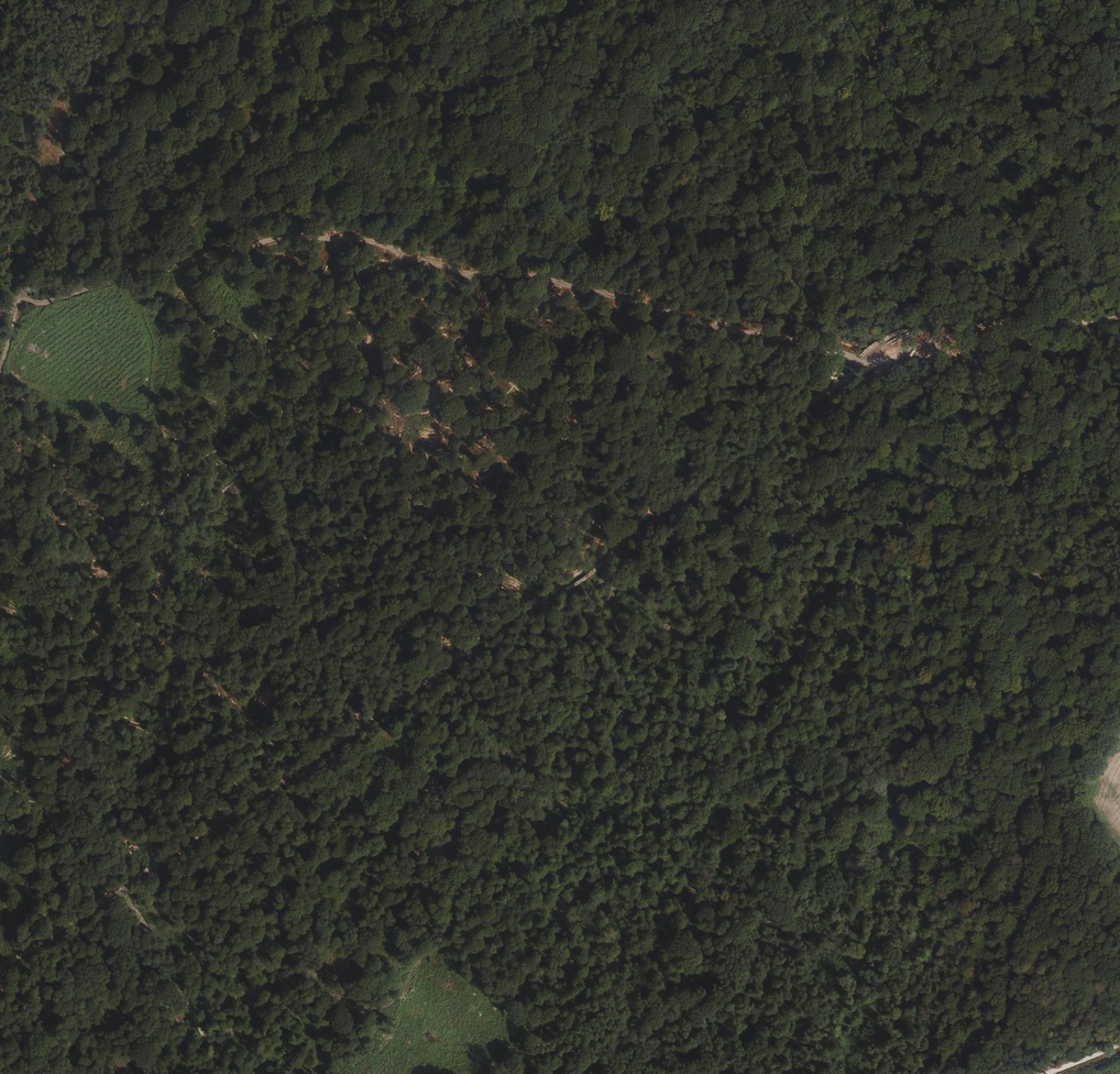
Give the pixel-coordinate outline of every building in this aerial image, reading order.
[(64,270),(53,278),(59,286),(70,277),(64,270)]
